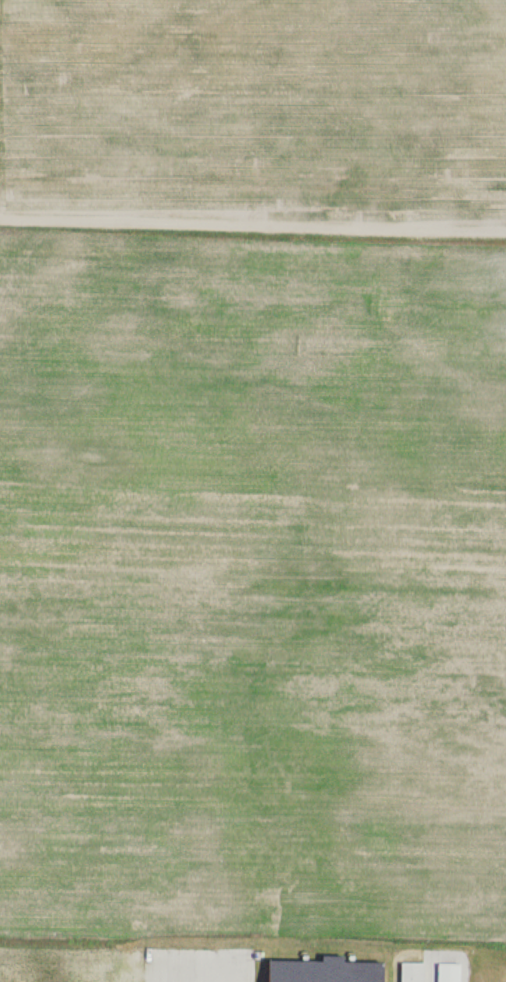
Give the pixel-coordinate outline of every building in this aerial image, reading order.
[(379,952),(379,981),(265,981),(265,951),(379,952)] [(419,955),(418,981),(396,981),(397,955),(419,955)] [(455,955),(434,955),(434,981),(455,981),(455,955)]
